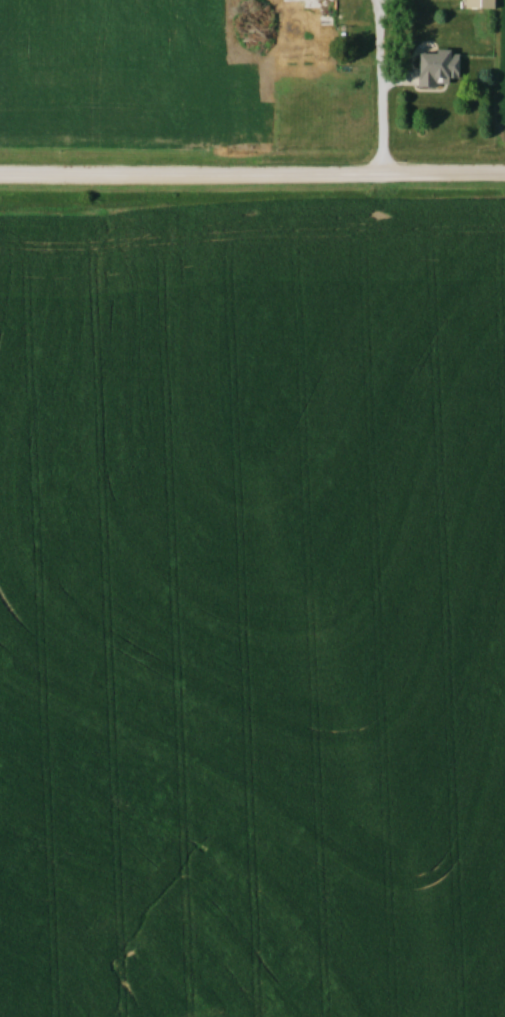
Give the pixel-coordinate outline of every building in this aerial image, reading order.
[(461,9),(493,9),(493,0),(461,0),(461,9)] [(444,87),(444,78),(455,78),(455,51),(414,50),(414,87),(444,87)]
